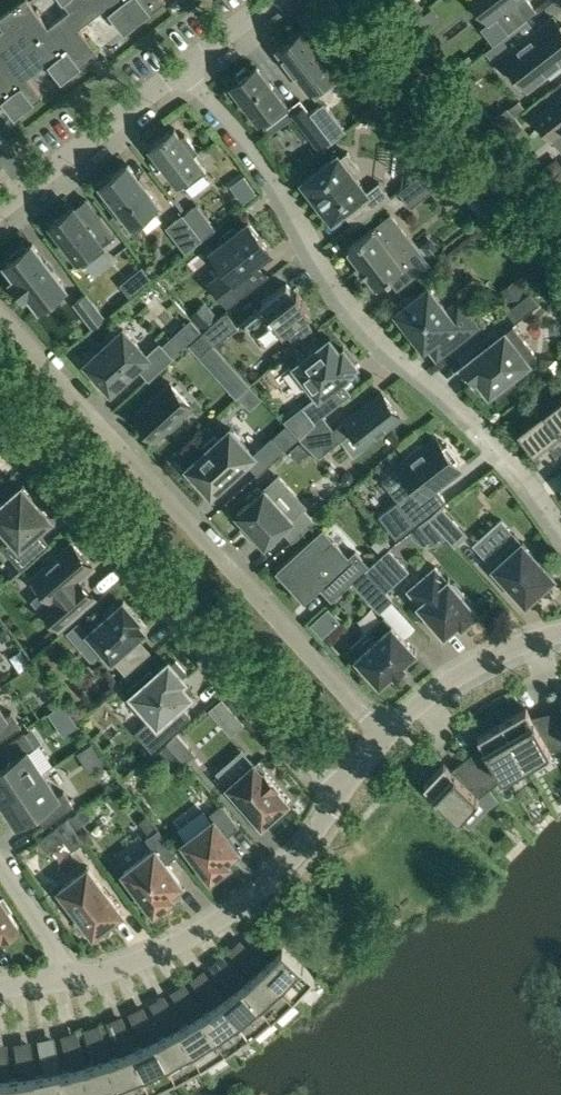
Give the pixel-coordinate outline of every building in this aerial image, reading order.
[(15,118),(43,96),(28,77),(47,62),(61,81),(89,60),(78,45),(87,38),(78,26),(103,6),(124,33),(166,1),(166,0),(62,0),(69,10),(48,26),(28,0),(23,0),(0,17),(0,24),(3,28),(0,31),(0,99),(15,118)] [(509,31),(536,10),(528,0),(472,0),(489,22),(497,16),(509,31)] [(410,19),(420,11),(411,1),(402,10),(410,19)] [(560,25),(554,17),(520,43),(511,31),(486,50),(504,73),(521,59),(538,80),(548,72),(551,76),(560,68),(560,24),(560,25)] [(277,48),(316,98),(340,79),(335,72),(338,69),(323,49),(328,45),(317,31),(312,35),(305,27),(277,48)] [(235,75),(237,79),(232,84),(241,96),(237,99),(247,111),(251,108),(265,127),(290,108),(256,65),(250,69),(247,65),(235,75)] [(556,100),(535,116),(552,139),(553,138),(560,148),(560,96),(556,100)] [(310,113),(332,141),(346,130),(324,102),(310,113)] [(184,188),(206,171),(194,155),(199,152),(185,134),(181,137),(175,130),(176,129),(175,128),(150,147),(151,148),(152,147),(184,188)] [(391,197),(379,182),(367,191),(353,173),(360,168),(348,151),(341,157),(338,153),(304,180),(304,179),(302,180),(333,220),(334,219),(334,218),(357,200),(368,214),(391,197)] [(158,202),(128,164),(102,184),(110,195),(104,199),(116,214),(121,210),(131,223),(137,219),(138,219),(141,223),(156,212),(153,208),(152,207),(158,202)] [(399,191),(411,207),(437,186),(425,171),(399,191)] [(184,214),(203,239),(216,228),(197,204),(184,214)] [(51,224),(59,234),(54,237),(68,255),(72,251),(83,266),(106,248),(103,245),(116,235),(100,214),(90,221),(85,221),(74,206),(51,224)] [(378,285),(390,276),(398,287),(425,266),(408,244),(411,241),(390,214),(348,246),(362,264),(360,265),(367,274),(369,272),(378,285)] [(183,215),(167,227),(186,251),(203,239),(184,215),(183,215)] [(227,269),(211,282),(228,304),(257,282),(248,269),(272,251),(248,221),(236,231),(234,227),(221,237),(224,240),(212,250),(227,269)] [(39,307),(65,286),(32,243),(26,249),(23,246),(10,256),(13,259),(6,264),(16,277),(12,280),(25,296),(29,293),(39,307)] [(502,290),(513,304),(530,291),(519,277),(502,290)] [(311,309),(297,291),(295,293),(287,283),(262,302),(264,305),(246,319),(263,342),(282,328),(284,330),(311,309)] [(396,310),(395,311),(396,313),(396,312),(407,326),(406,326),(406,328),(407,327),(412,332),(411,333),(412,334),(413,334),(423,347),(424,349),(426,348),(425,347),(436,339),(445,352),(478,326),(459,300),(447,309),(430,286),(429,285),(427,286),(428,286),(411,299),(408,295),(397,303),(400,307),(396,310)] [(507,309),(516,321),(539,303),(530,291),(507,309)] [(105,317),(86,294),(74,303),(92,327),(105,317)] [(215,344),(238,327),(226,311),(223,313),(203,331),(215,344)] [(509,377),(537,355),(513,325),(463,364),(475,379),(478,376),(490,392),(493,389),(498,395),(514,383),(509,377)] [(149,379),(173,357),(160,343),(147,354),(123,329),(87,362),(111,389),(137,366),(149,379)] [(190,343),(200,355),(213,343),(203,331),(190,343)] [(323,415),(341,401),(331,387),(354,369),(353,367),(357,364),(344,347),(340,350),(330,337),(295,364),(319,395),(304,407),(316,423),(323,415)] [(170,382),(134,415),(144,426),(142,428),(152,439),(154,437),(156,439),(168,428),(170,430),(182,419),(180,417),(192,406),(170,382)] [(334,430),(323,415),(316,423),(300,438),(319,457),(353,430),(365,445),(401,417),(382,392),(345,420),(346,421),(334,430)] [(550,394),(528,411),(534,418),(518,431),(534,453),(560,433),(560,398),(556,402),(550,394)] [(205,451),(188,467),(196,476),(192,479),(204,493),(208,489),(212,493),(246,462),(258,475),(285,451),(271,436),(253,453),(230,428),(219,438),(215,435),(202,447),(205,451)] [(398,500),(378,515),(392,533),(412,518),(415,522),(437,506),(445,500),(435,487),(460,468),(454,460),(457,457),(447,443),(443,446),(437,438),(424,448),(421,444),(407,455),(410,459),(400,467),(412,483),(395,496),(398,500)] [(1,533),(5,530),(13,538),(3,547),(21,568),(50,543),(38,530),(52,518),(22,485),(0,504),(0,534),(1,533)] [(251,501),(237,513),(246,524),(243,527),(251,537),(255,534),(265,544),(281,529),(292,541),(315,520),(304,508),(293,518),(265,488),(262,490),(259,486),(247,497),(251,501)] [(467,534),(442,506),(430,517),(455,544),(467,534)] [(494,567),(513,588),(515,586),(526,598),(540,586),(541,588),(554,576),(522,541),(522,542),(514,533),(487,558),(495,566),(494,567)] [(366,569),(369,566),(356,551),(349,558),(333,541),(325,548),(315,537),(277,572),(304,601),(321,586),(326,586),(329,584),(338,594),(353,581),(366,569)] [(57,555),(53,551),(43,561),(46,565),(32,577),(56,605),(46,614),(59,629),(94,598),(83,584),(79,588),(74,583),(93,566),(72,542),(57,555)] [(389,548),(369,566),(366,569),(386,590),(408,569),(389,548)] [(447,579),(436,566),(409,589),(420,602),(418,604),(444,634),(459,622),(462,625),(478,612),(466,597),(465,594),(464,591),(457,584),(455,582),(452,581),(449,578),(447,579)] [(353,581),(380,610),(393,598),(386,590),(366,569),(353,581)] [(90,634),(84,639),(96,653),(103,648),(112,659),(113,658),(126,672),(150,651),(137,636),(145,629),(138,621),(140,619),(124,601),(118,605),(115,602),(105,611),(108,615),(88,632),(90,634)] [(415,652),(417,650),(416,648),(415,649),(394,625),(392,623),(385,616),(352,646),(359,654),(357,655),(355,657),(357,658),(368,670),(365,672),(374,682),(377,680),(379,682),(378,682),(380,684),(382,682),(381,682),(393,671),(395,673),(405,664),(403,662),(415,651),(415,652)] [(183,676),(187,672),(176,660),(172,664),(169,660),(153,675),(150,671),(132,687),(135,690),(132,694),(152,717),(136,732),(152,750),(191,716),(180,704),(192,694),(182,683),(186,679),(183,676)] [(22,727),(11,711),(5,715),(0,707),(0,741),(22,727)] [(554,710),(553,711),(554,715),(534,720),(527,708),(502,722),(527,764),(551,750),(560,747),(560,742),(554,710)] [(467,756),(491,787),(503,778),(527,764),(502,722),(478,736),(485,748),(471,759),(468,756),(467,756)] [(3,800),(43,773),(29,751),(35,746),(24,731),(0,747),(0,748),(9,762),(0,768),(0,796),(3,800)] [(168,742),(184,760),(185,762),(195,752),(178,733),(168,742)] [(90,762),(101,755),(93,742),(82,750),(90,762)] [(184,760),(168,742),(158,750),(158,751),(153,756),(169,773),(174,769),(184,760)] [(479,796),(491,787),(467,756),(466,757),(469,761),(454,772),(444,762),(424,783),(460,817),(480,796),(479,796)] [(254,763),(229,785),(262,823),(269,817),(271,819),(282,809),(280,807),(287,801),(275,787),(277,785),(265,771),(263,773),(254,763)] [(3,800),(18,823),(40,808),(49,823),(74,806),(64,791),(58,795),(43,773),(3,800)] [(226,867),(230,864),(226,859),(238,850),(228,836),(239,827),(222,804),(210,813),(214,818),(183,842),(210,878),(214,876),(217,879),(228,870),(226,867)] [(83,809),(71,818),(77,827),(90,818),(83,809)] [(67,818),(39,840),(47,851),(64,838),(72,850),(84,841),(67,818)] [(166,863),(178,854),(158,829),(146,838),(154,849),(124,871),(129,878),(125,880),(134,892),(137,889),(154,912),(173,897),(170,893),(182,883),(166,863)] [(88,868),(59,889),(71,905),(69,907),(79,921),(81,919),(93,935),(122,913),(88,868)] [(3,935),(3,936),(19,926),(9,911),(12,909),(4,896),(0,898),(0,937),(3,935)] [(274,955),(265,965),(294,997),(315,976),(283,946),(273,937),(265,946),(274,955)] [(294,998),(294,997),(265,965),(265,964),(255,955),(246,963),(256,973),(246,982),(245,983),(273,1016),(293,997),(294,998)] [(272,1017),(273,1016),(245,983),(246,982),(237,971),(227,979),(236,989),(226,998),(225,998),(251,1034),(272,1016),(272,1017)] [(250,1034),(251,1034),(225,998),(226,998),(217,986),(207,994),(215,1005),(204,1012),(204,1013),(227,1050),(249,1034),(250,1034)] [(226,1050),(227,1050),(204,1013),(204,1012),(197,1001),(186,1007),(194,1019),(182,1026),(181,1026),(203,1065),(226,1050)] [(181,1026),(182,1026),(182,1025),(175,1013),(164,1020),(171,1031),(159,1038),(158,1038),(177,1078),(201,1064),(202,1065),(203,1065),(181,1026)] [(177,1078),(158,1038),(159,1038),(159,1037),(153,1025),(142,1031),(148,1043),(136,1048),(135,1049),(151,1089),(176,1077),(177,1078)] [(151,1089),(135,1049),(136,1048),(135,1048),(130,1035),(119,1040),(124,1053),(112,1058),(111,1058),(123,1094),(135,1094),(150,1089),(151,1090),(151,1089)] [(111,1058),(112,1058),(111,1057),(107,1044),(95,1048),(100,1061),(87,1065),(86,1065),(94,1094),(123,1094),(111,1058)] [(86,1065),(87,1065),(87,1064),(83,1052),(71,1055),(75,1068),(62,1071),(61,1072),(66,1094),(94,1094),(86,1065)] [(36,1076),(35,1076),(38,1094),(66,1094),(61,1072),(62,1071),(61,1071),(59,1057),(47,1060),(49,1073),(36,1076)] [(35,1076),(36,1076),(36,1075),(34,1062),(22,1064),(24,1077),(11,1079),(10,1079),(11,1094),(38,1094),(35,1076)] [(10,1079),(11,1079),(10,1078),(9,1065),(0,1066),(0,1094),(11,1094),(10,1079)]
